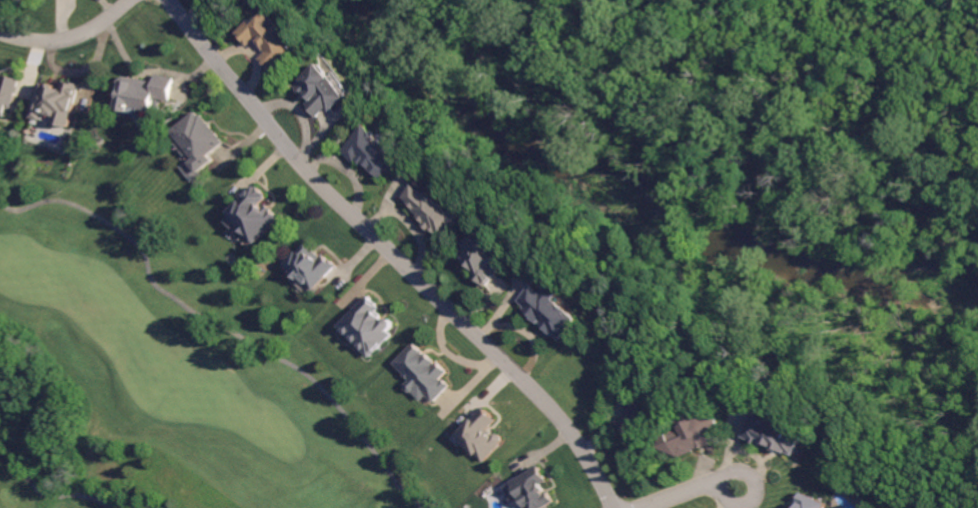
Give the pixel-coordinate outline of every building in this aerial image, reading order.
[(275,73),(307,47),(297,34),(298,33),(280,9),(262,23),(259,19),(243,32),(254,46),(265,38),(274,50),(264,58),(275,73)] [(301,84),(313,99),(309,103),(321,117),(334,106),(337,111),(355,96),(328,62),(301,84)] [(155,72),(174,76),(169,101),(155,98),(151,116),(111,108),(119,74),(153,82),(155,72)] [(7,114),(0,112),(0,81),(2,75),(18,80),(7,114)] [(42,81),(32,117),(72,128),(81,91),(42,81)] [(196,111),(166,134),(197,174),(228,151),(196,111)] [(364,164),(369,158),(389,177),(410,156),(377,123),(350,151),(364,164)] [(455,213),(424,182),(406,200),(446,238),(470,214),(461,206),(455,213)] [(256,189),(226,220),(253,247),(283,215),(256,189)] [(496,233),(492,237),(486,230),(462,253),(491,284),(509,266),(504,260),(513,251),(496,233)] [(307,237),(336,264),(313,288),(285,261),(307,237)] [(563,340),(583,318),(563,300),(569,294),(559,284),(550,294),(540,284),(523,304),(563,340)] [(370,294),(336,327),(366,359),(400,326),(370,294)] [(413,342),(393,362),(434,403),(455,382),(413,342)] [(486,404),(455,437),(483,463),(504,440),(492,429),(502,419),(486,404)] [(765,405),(809,424),(796,454),(748,434),(765,405)] [(662,447),(694,460),(701,444),(713,449),(727,418),(702,407),(687,441),(676,436),(677,433),(670,430),(662,447)] [(504,488),(516,507),(539,507),(559,496),(541,465),(504,488)] [(837,507),(836,507),(793,507),(802,490),(837,507)]
